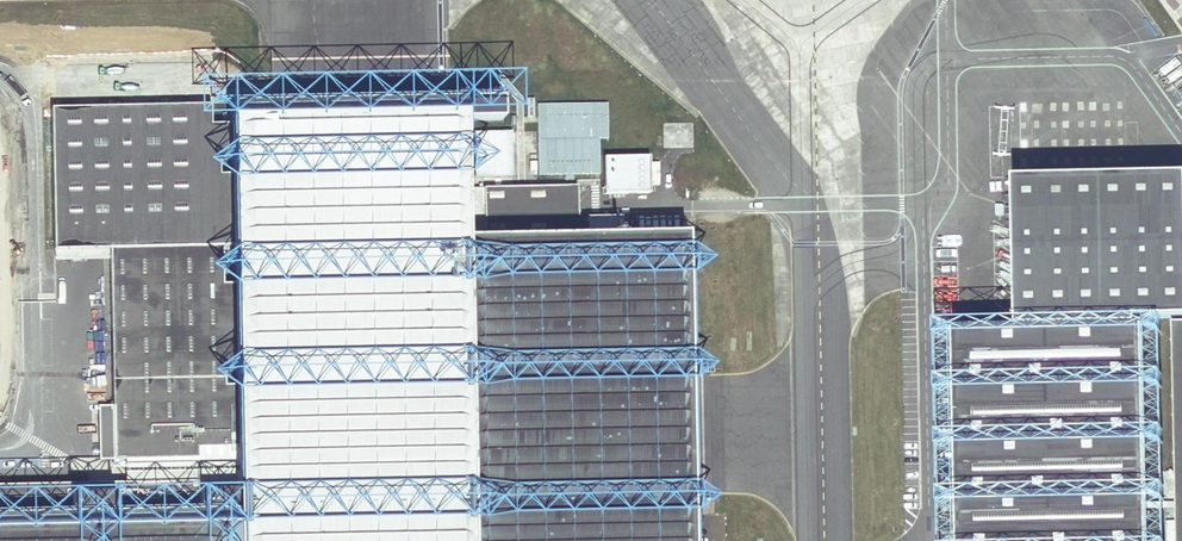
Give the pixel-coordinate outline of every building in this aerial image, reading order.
[(489,98),(467,97),(467,96),(454,96),(454,101),(459,101),(459,121),(501,121),(501,95),(489,96),(489,98)] [(246,540),(466,540),(461,240),(459,101),(454,101),(411,102),(412,105),(367,106),(367,109),(349,111),(211,125),(214,249),(218,452),(244,452),(246,540)] [(608,103),(537,103),(539,140),(600,139),(609,139),(608,103)] [(210,104),(50,107),(55,247),(107,248),(214,249),(211,125),(210,104)] [(600,139),(539,140),(539,176),(601,174),(600,139)] [(1020,329),(1139,327),(1139,317),(1181,318),(1181,173),(1018,177),(1020,329)] [(567,186),(484,189),(484,239),(570,237),(567,186)] [(685,235),(570,237),(484,239),(461,240),(466,540),(689,540),(683,310),(687,310),(685,235)] [(107,248),(115,460),(138,454),(218,452),(214,249),(107,248)] [(1163,319),(1168,540),(1181,540),(1181,319),(1163,319)] [(1148,327),(1139,327),(1020,329),(948,330),(947,330),(947,329),(943,329),(947,540),(1151,540),(1148,327)] [(244,452),(218,452),(138,454),(140,485),(0,488),(0,540),(246,540),(244,452)]
